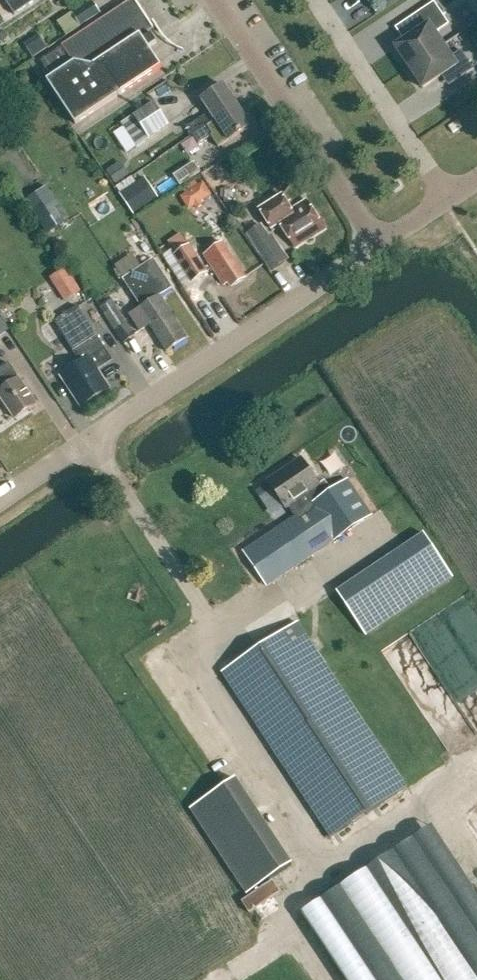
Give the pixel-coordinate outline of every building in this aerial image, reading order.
[(16,16),(40,0),(5,0),(16,16)] [(135,0),(133,0),(40,62),(51,78),(47,81),(76,125),(162,67),(149,48),(157,43),(151,34),(150,35),(147,31),(152,28),(153,29),(154,29),(135,0)] [(101,12),(93,0),(92,0),(73,12),(81,25),(101,12)] [(409,69),(442,47),(434,34),(448,25),(433,2),(408,19),(417,33),(395,48),(409,69)] [(73,12),(59,22),(67,34),(81,25),(73,12)] [(38,35),(24,45),(33,59),(47,49),(38,35)] [(442,47),(409,69),(422,89),(445,74),(451,84),(472,70),(460,51),(450,58),(442,47)] [(216,120),(237,106),(224,86),(203,100),(210,112),(188,127),(193,136),(216,120)] [(153,103),(121,123),(137,148),(169,128),(153,103)] [(216,120),(193,136),(199,144),(211,136),(219,147),(229,140),(230,141),(251,127),(237,106),(216,120)] [(119,163),(107,171),(116,184),(128,175),(119,163)] [(181,186),(200,173),(194,163),(174,176),(181,186)] [(138,172),(114,190),(131,214),(156,196),(138,172)] [(197,208),(204,203),(202,200),(212,193),(204,180),(181,195),(189,208),(195,205),(197,208)] [(289,209),(280,195),(257,209),(270,229),(277,224),(293,248),(323,229),(304,200),(289,209)] [(165,251),(185,241),(180,232),(161,242),(165,251)] [(273,233),(270,235),(255,246),(272,271),(290,258),(273,233)] [(231,287),(246,278),(223,243),(204,255),(223,286),(228,283),(231,287)] [(210,272),(191,245),(177,254),(195,281),(210,272)] [(128,257),(113,267),(122,280),(141,267),(137,261),(133,264),(128,257)] [(159,297),(172,288),(153,259),(141,267),(122,280),(134,298),(138,296),(144,305),(129,315),(140,332),(149,326),(167,352),(187,339),(159,297)] [(62,284),(55,288),(64,302),(79,292),(65,270),(56,275),(62,284)] [(123,344),(134,336),(113,305),(102,313),(123,344)] [(80,407),(110,389),(97,368),(111,359),(78,306),(54,322),(80,363),(60,376),(80,407)] [(8,363),(0,369),(0,397),(15,419),(36,404),(8,363)] [(243,551),(267,586),(372,515),(348,479),(329,492),(322,482),(319,485),(301,459),(268,481),(286,507),(288,506),(295,516),(243,551)] [(453,578),(425,535),(339,590),(368,635),(453,578)] [(332,837),(407,787),(298,622),(222,672),(332,837)] [(232,776),(185,805),(241,893),(287,864),(232,776)] [(346,979),(476,979),(476,894),(433,827),(303,914),(346,979)] [(273,881),(241,902),(249,914),(280,893),(273,881)]
